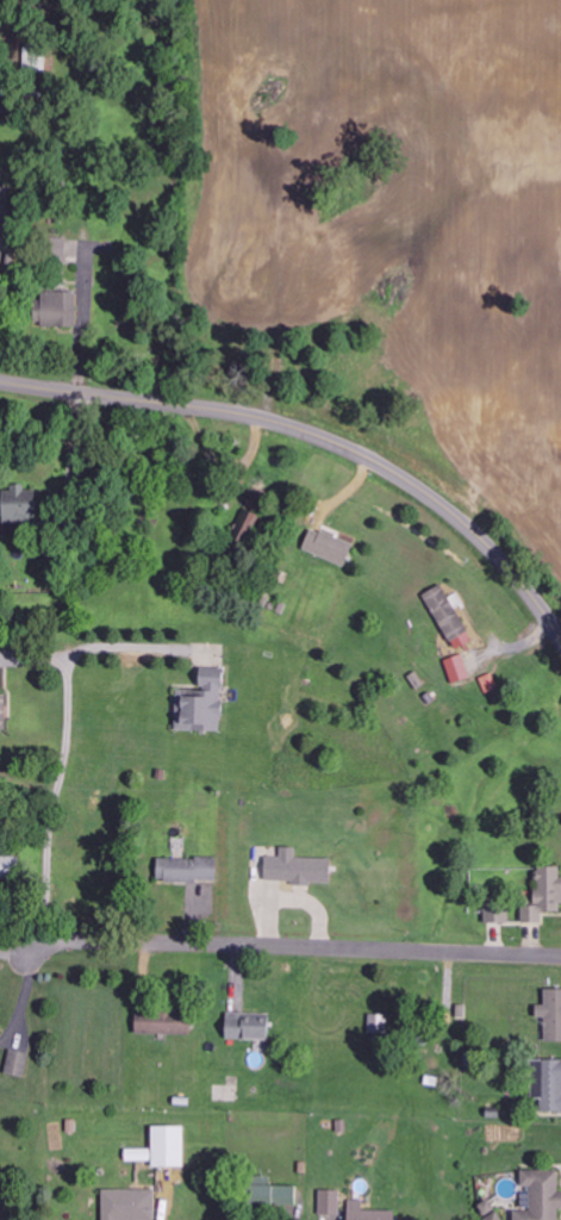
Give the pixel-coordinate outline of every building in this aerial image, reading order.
[(10,212),(11,188),(0,187),(0,211),(10,212)] [(39,326),(79,326),(80,292),(40,290),(39,326)] [(4,487),(7,532),(40,530),(38,486),(4,487)] [(305,552),(349,566),(356,542),(312,529),(305,552)] [(459,606),(464,604),(459,593),(450,597),(445,585),(428,593),(454,650),(475,641),(459,606)] [(446,661),(455,684),(473,678),(464,654),(446,661)] [(226,668),(203,668),(203,690),(179,690),(178,730),(225,731),(226,668)] [(0,676),(0,730),(8,730),(9,694),(1,694),(2,676),(0,676)] [(268,856),(267,883),(333,885),(334,859),(298,858),(299,847),(283,847),(283,857),(268,856)] [(21,878),(21,856),(0,856),(0,878),(21,878)] [(160,857),(159,881),(218,882),(219,859),(160,857)] [(511,923),(511,907),(500,907),(501,923),(511,923)] [(538,1005),(539,1019),(547,1019),(547,1042),(560,1042),(560,990),(547,990),(547,1005),(538,1005)] [(138,1011),(139,1035),(193,1034),(192,1010),(138,1011)] [(229,1041),(272,1040),(272,1013),(229,1014),(229,1041)] [(390,1034),(391,1015),(371,1014),(371,1033),(390,1034)] [(8,1074),(27,1077),(31,1053),(11,1050),(8,1074)] [(542,1100),(543,1113),(560,1113),(560,1060),(533,1061),(535,1100),(542,1100)] [(186,1167),(186,1126),(154,1127),(155,1168),(186,1167)] [(523,1171),(523,1190),(524,1190),(524,1211),(517,1211),(517,1219),(560,1219),(560,1210),(560,1171),(523,1171)] [(271,1186),(272,1177),(257,1177),(256,1204),(298,1205),(299,1187),(271,1186)] [(121,1219),(127,1219),(156,1219),(157,1190),(105,1189),(104,1219),(121,1219)] [(342,1191),(321,1190),(321,1215),(342,1216),(342,1191)] [(398,1212),(364,1211),(365,1201),(351,1201),(350,1219),(397,1219),(398,1212)]
